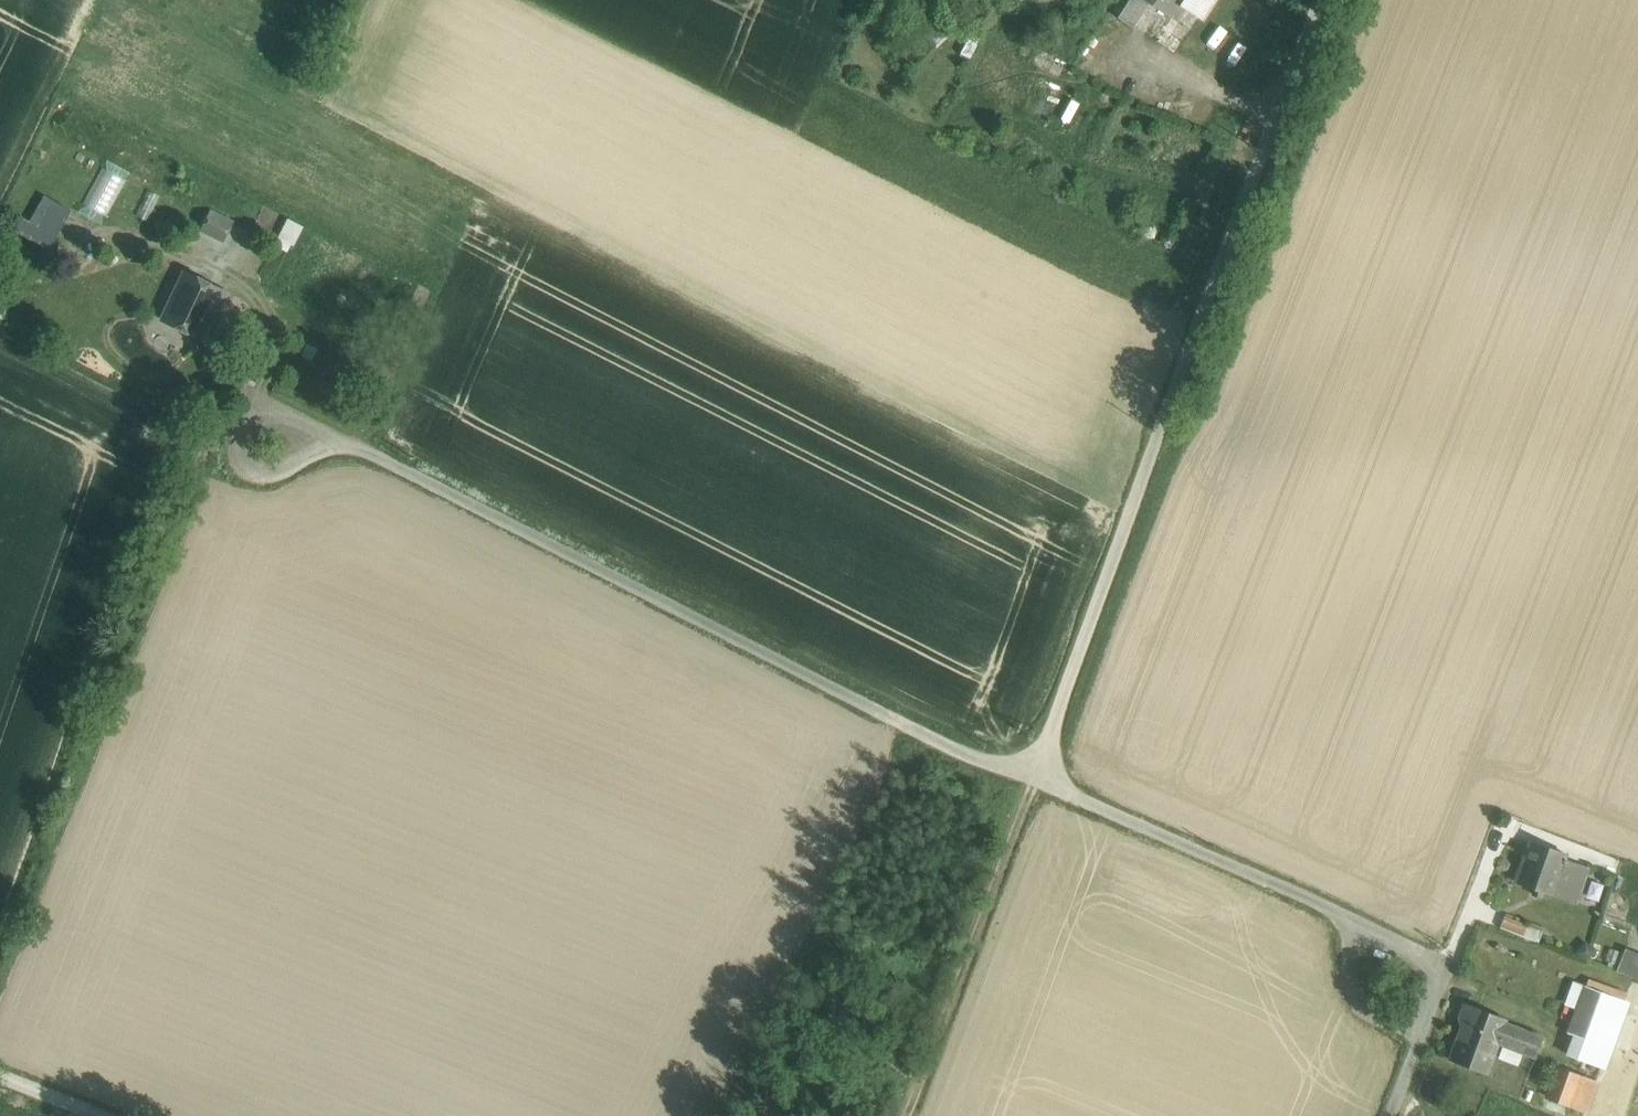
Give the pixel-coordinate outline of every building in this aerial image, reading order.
[(1146,0),(1127,0),(1116,17),(1133,28),(1150,2),(1146,0)] [(1150,2),(1170,16),(1177,4),(1180,0),(1146,0),(1150,2)] [(1177,4),(1203,21),(1217,0),(1180,0),(1177,4)] [(46,197),(25,235),(48,248),(69,209),(46,197)] [(231,222),(212,213),(204,229),(223,238),(231,222)] [(275,243),(290,250),(303,223),(288,216),(275,243)] [(227,293),(186,273),(164,319),(200,336),(215,305),(220,307),(227,293)] [(1567,854),(1529,841),(1515,882),(1565,898),(1565,897),(1577,901),(1588,868),(1566,860),(1567,859),(1565,858),(1567,854)] [(1542,930),(1504,915),(1500,927),(1538,942),(1542,930)] [(1625,948),(1616,970),(1637,978),(1637,953),(1625,948)] [(1626,1000),(1585,986),(1568,1032),(1585,1039),(1578,1058),(1602,1067),(1626,1000)] [(1504,1020),(1465,1005),(1461,1016),(1466,1018),(1451,1060),(1485,1073),(1495,1043),(1507,1047),(1515,1025),(1504,1021),(1504,1020)] [(1543,1036),(1515,1025),(1507,1047),(1535,1058),(1543,1036)] [(1579,1076),(1557,1068),(1547,1095),(1569,1104),(1577,1082),(1579,1076)] [(1577,1082),(1569,1104),(1592,1112),(1600,1090),(1577,1082)]
